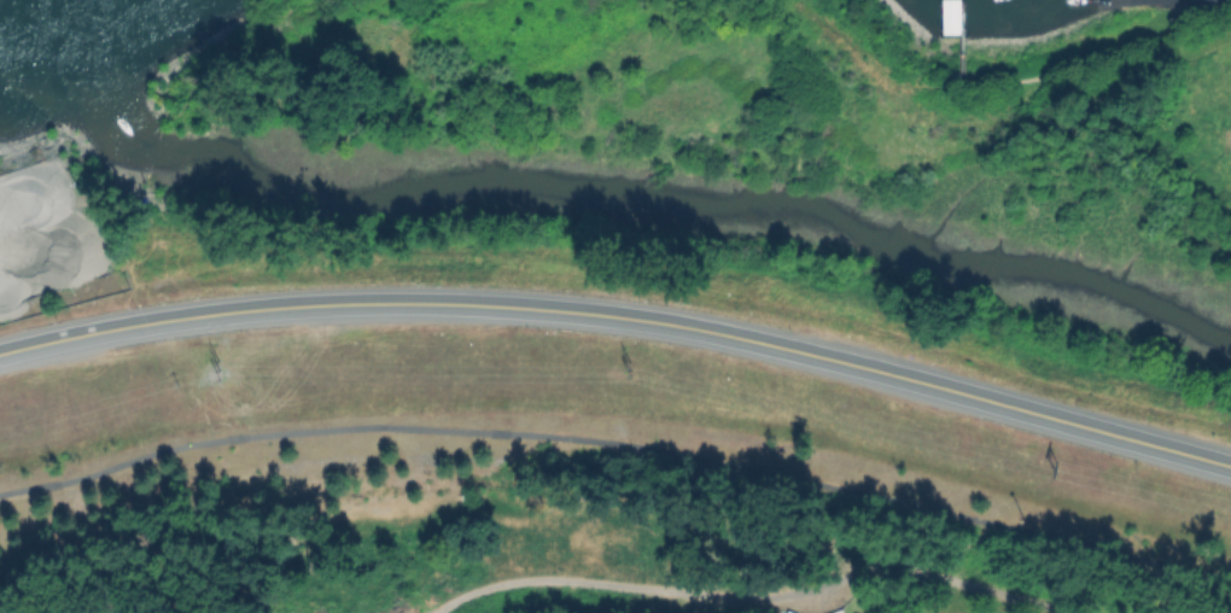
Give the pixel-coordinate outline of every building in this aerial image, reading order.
[(940,34),(940,0),(961,0),(961,34),(940,34)]
